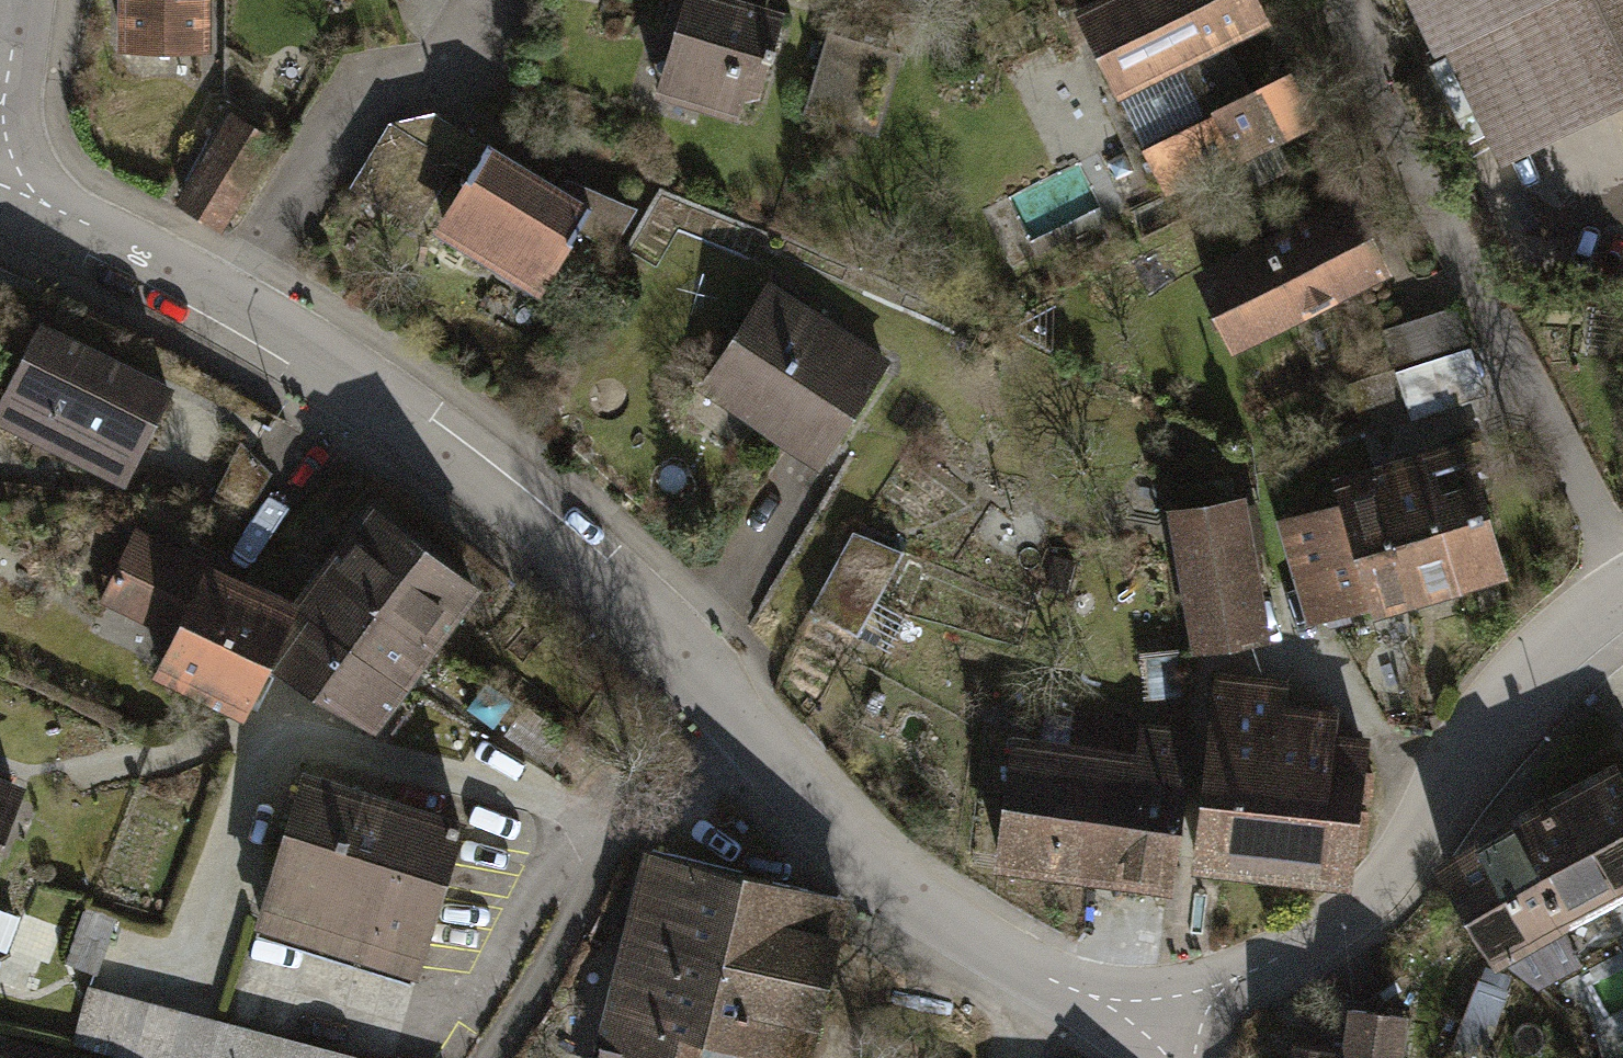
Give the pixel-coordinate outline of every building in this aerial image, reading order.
[(126,56),(211,56),(211,0),(126,0),(126,56)] [(600,11),(603,0),(562,0),(600,11)] [(761,0),(690,0),(662,93),(744,117),(755,81),(770,86),(792,9),(761,0)] [(1222,110),(1201,63),(1272,30),(1258,0),(1101,0),(1073,13),(1116,103),(1183,72),(1204,118),(1140,149),(1167,204),(1238,169),(1248,189),(1280,174),(1270,154),(1289,145),(1262,90),(1222,110)] [(1500,140),(1622,82),(1622,0),(1433,0),(1500,140)] [(233,114),(180,202),(228,230),(280,141),(233,114)] [(435,151),(388,123),(352,185),(399,212),(435,151)] [(597,203),(495,139),(438,230),(540,294),(597,203)] [(1198,272),(1237,350),(1399,270),(1361,193),(1198,272)] [(898,361),(772,278),(698,390),(824,473),(898,361)] [(47,310),(0,395),(0,416),(123,483),(179,382),(47,310)] [(1354,443),(1483,407),(1457,311),(1376,333),(1389,378),(1340,392),(1354,443)] [(1435,448),(1473,582),(1517,570),(1479,436),(1435,448)] [(1385,462),(1422,597),(1473,582),(1435,448),(1385,462)] [(1277,517),(1309,628),(1422,597),(1385,462),(1347,473),(1353,495),(1277,517)] [(1244,494),(1172,508),(1199,649),(1271,636),(1244,494)] [(336,554),(449,638),(486,588),(373,504),(336,554)] [(175,640),(159,673),(245,715),(270,663),(298,604),(138,528),(101,605),(175,640)] [(904,557),(854,533),(816,612),(865,636),(904,557)] [(298,604),(411,688),(449,638),(336,554),(298,604)] [(270,663),(373,739),(411,688),(298,604),(270,663)] [(1221,672),(1198,863),(1358,882),(1375,738),(1341,734),(1344,709),(1290,703),(1293,681),(1221,672)] [(1115,886),(1137,721),(1076,713),(1073,737),(1017,730),(998,870),(1115,886)] [(1115,886),(1178,894),(1200,729),(1137,721),(1115,886)] [(1450,848),(1503,945),(1556,982),(1622,946),(1622,888),(1622,764),(1619,757),(1450,848)] [(470,811),(307,759),(254,924),(417,976),(470,811)] [(0,769),(0,857),(32,783),(0,769)] [(649,843),(618,972),(722,998),(754,868),(649,843)] [(754,868),(722,998),(708,1057),(748,1057),(749,1052),(772,1057),(817,1057),(857,893),(754,868)] [(722,998),(618,972),(597,1057),(708,1057),(722,998)] [(1510,992),(1482,983),(1463,1046),(1490,1054),(1510,992)] [(72,1047),(113,1057),(352,1057),(222,1024),(88,989),(72,1047)] [(1295,1057),(1413,1057),(1420,1012),(1356,1003),(1350,1046),(1297,1039),(1295,1057)]
